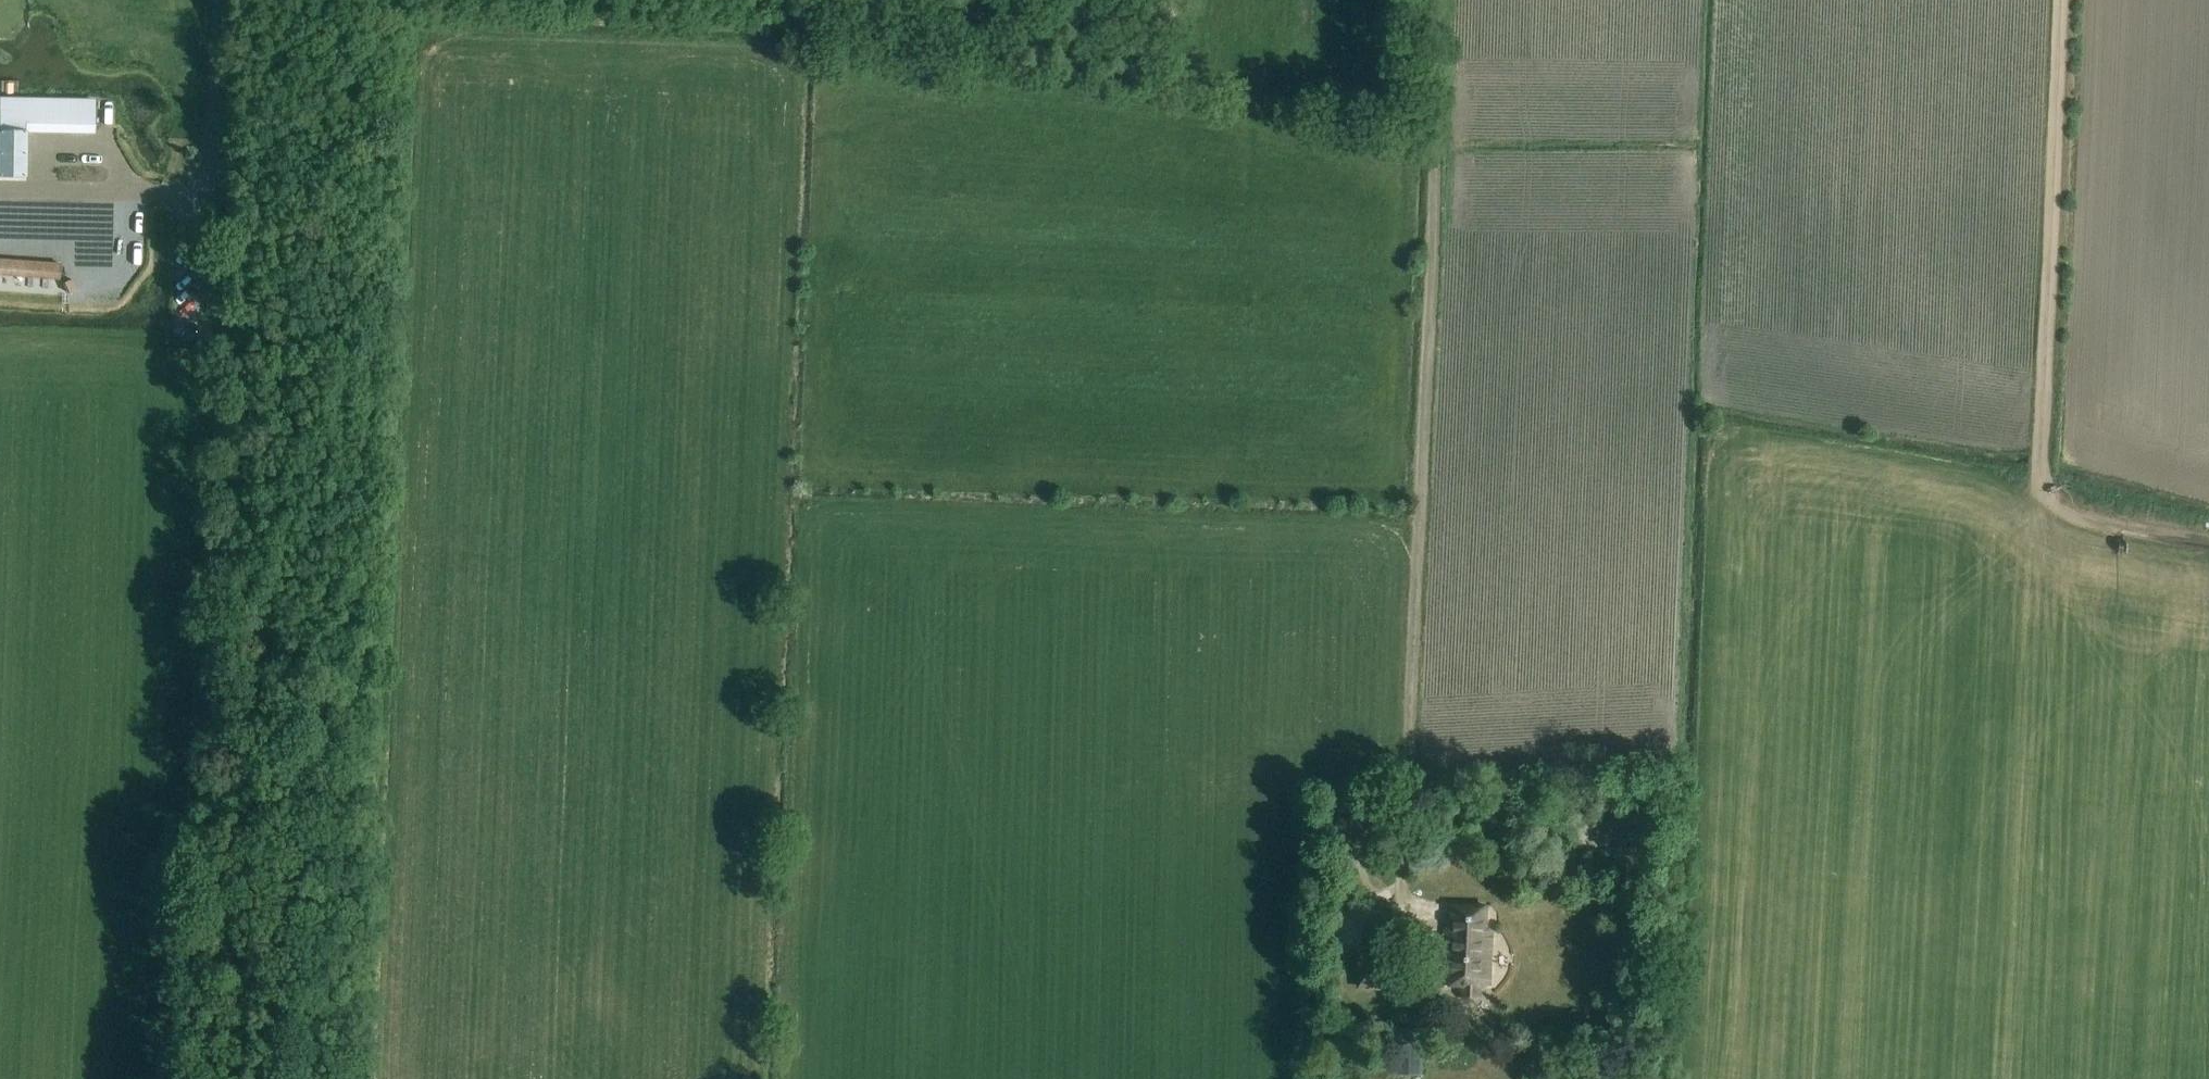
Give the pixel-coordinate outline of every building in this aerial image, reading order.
[(24,176),(25,132),(76,133),(76,103),(2,101),(2,131),(0,131),(0,175),(24,176)] [(58,256),(0,255),(0,272),(57,272),(58,256)] [(62,283),(66,292),(75,288),(72,279),(62,283)] [(1489,985),(1491,945),(1491,931),(1485,930),(1486,906),(1453,905),(1452,929),(1445,929),(1444,953),(1432,953),(1429,957),(1428,972),(1432,976),(1443,976),(1443,984),(1463,985),(1463,997),(1468,1001),(1476,1001),(1480,998),(1481,985),(1489,985)] [(1599,1021),(1604,1029),(1614,1029),(1618,1022),(1614,1013),(1604,1012),(1599,1021)] [(1390,1041),(1390,1065),(1396,1065),(1396,1075),(1423,1075),(1423,1041),(1390,1041)]
